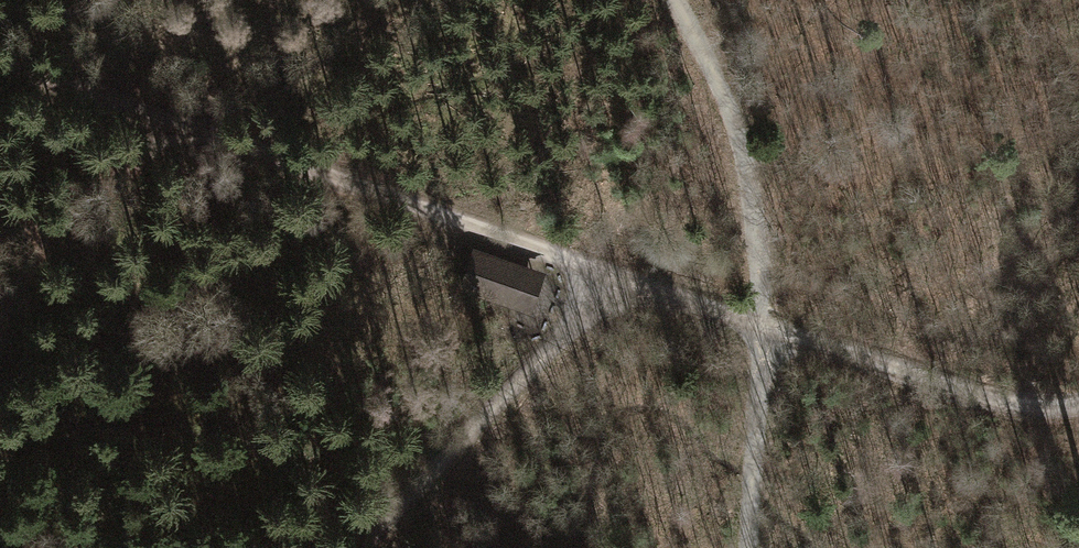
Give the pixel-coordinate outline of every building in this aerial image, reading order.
[(546,273),(473,247),(458,289),(531,315),(546,273)]
